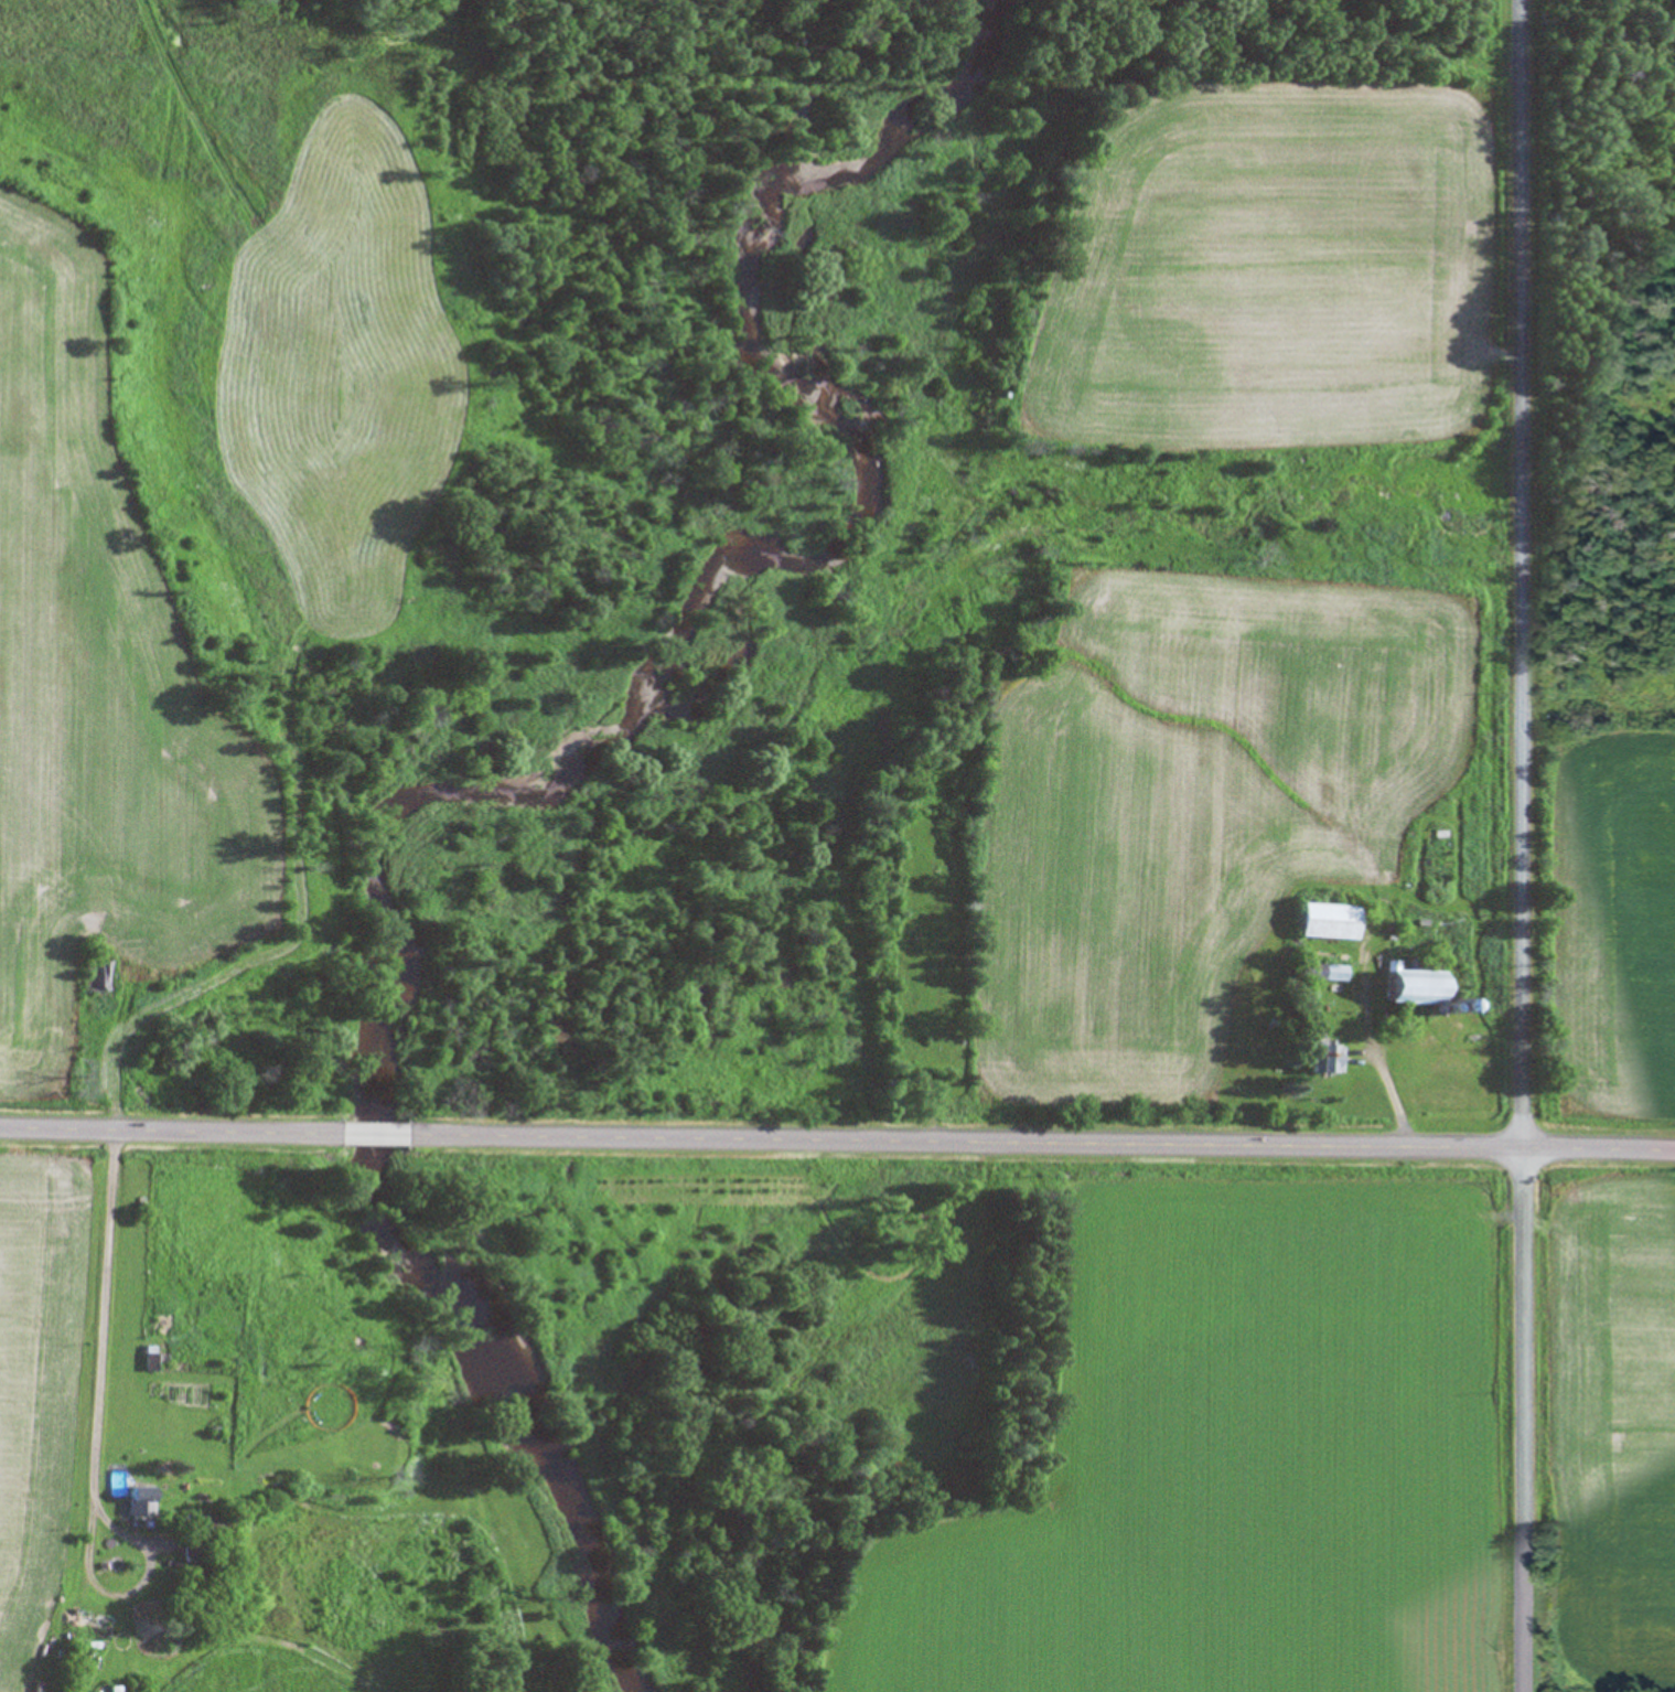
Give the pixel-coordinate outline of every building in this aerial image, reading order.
[(1355,941),(1357,907),(1300,905),(1299,939),(1355,941)] [(1386,1005),(1440,1006),(1440,973),(1401,972),(1401,963),(1387,962),(1386,1005)] [(114,966),(91,966),(91,997),(114,997),(114,966)] [(1345,982),(1345,968),(1324,968),(1324,982),(1345,982)] [(1341,1075),(1341,1047),(1313,1047),(1313,1075),(1341,1075)] [(155,1373),(155,1349),(146,1349),(146,1373),(155,1373)] [(152,1514),(152,1487),(127,1487),(127,1514),(152,1514)]
